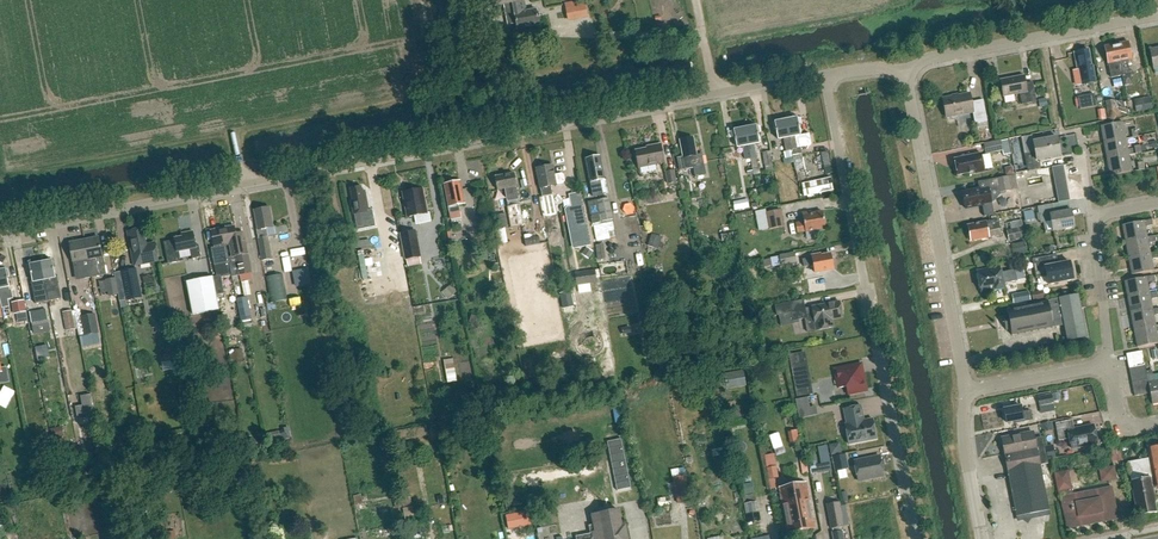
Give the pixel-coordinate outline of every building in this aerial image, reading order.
[(485,9),(507,4),(508,12),(506,13),(508,25),(516,23),(517,30),(539,25),(536,10),(524,12),(522,1),(524,1),(524,0),(483,0),(485,9)] [(566,20),(586,16),(583,0),(573,0),(562,2),(566,20)] [(1116,45),(1122,76),(1124,86),(1132,85),(1131,76),(1133,76),(1132,71),(1129,72),(1127,60),(1131,59),(1128,42),(1116,45)] [(1122,76),(1116,45),(1104,47),(1108,64),(1108,63),(1111,78),(1122,76)] [(1150,50),(1154,69),(1157,68),(1157,49),(1150,50)] [(1091,67),(1088,50),(1075,52),(1078,69),(1080,69),(1082,84),(1095,82),(1092,66),(1091,67)] [(1026,84),(1024,75),(1001,80),(1004,96),(1020,93),(1021,98),(1022,105),(1036,102),(1035,95),(1033,82),(1026,84)] [(1120,78),(1111,80),(1113,88),(1121,86),(1120,78)] [(972,102),(970,93),(943,99),(946,117),(973,112),(975,124),(988,121),(983,99),(972,102)] [(1079,109),(1096,107),(1093,94),(1077,97),(1079,109)] [(1136,112),(1152,109),(1150,97),(1134,100),(1136,112)] [(1118,117),(1115,102),(1115,100),(1104,102),(1107,119),(1118,117)] [(786,120),(792,151),(797,150),(795,137),(801,136),(799,128),(800,128),(799,125),(800,125),(799,118),(797,118),(786,120)] [(787,152),(792,151),(786,120),(775,122),(775,123),(773,123),(775,130),(776,130),(776,132),(777,132),(778,140),(784,139),(787,152)] [(1105,143),(1126,139),(1123,122),(1102,126),(1105,143)] [(756,158),(756,157),(754,145),(759,144),(758,136),(759,136),(758,133),(759,133),(758,126),(756,126),(745,128),(751,159),(756,158)] [(751,159),(745,128),(734,130),(734,131),(732,131),(734,138),(735,138),(735,140),(736,140),(737,148),(743,147),(746,160),(751,159)] [(1028,171),(1040,169),(1039,160),(1061,156),(1057,137),(1032,142),(1034,152),(1024,154),(1028,171)] [(694,147),(692,138),(681,140),(683,150),(682,150),(683,157),(677,158),(680,171),(693,168),(695,177),(706,175),(704,166),(702,154),(696,155),(695,147),(694,147)] [(1126,139),(1105,143),(1108,159),(1129,155),(1126,139)] [(1011,153),(1008,140),(1001,141),(1000,140),(983,143),(986,155),(1002,151),(1002,155),(1011,153)] [(639,168),(664,163),(661,144),(647,146),(648,148),(636,150),(639,168)] [(765,167),(773,165),(770,151),(762,152),(765,167)] [(985,171),(981,153),(954,159),(958,175),(975,171),(975,173),(985,171)] [(1129,155),(1108,159),(1111,176),(1132,172),(1129,155)] [(587,159),(589,170),(587,171),(592,198),(602,196),(601,196),(608,195),(606,180),(604,181),(602,169),(601,169),(599,157),(587,159)] [(756,158),(751,159),(753,169),(759,168),(757,157),(756,157),(756,158)] [(1024,163),(1014,165),(1015,172),(1025,171),(1024,163)] [(1063,165),(1055,167),(1057,178),(1065,177),(1063,165)] [(554,175),(552,166),(537,169),(541,188),(542,197),(553,195),(551,186),(556,185),(556,184),(563,183),(565,181),(564,175),(561,174),(554,175)] [(667,184),(676,183),(674,170),(665,172),(667,184)] [(515,183),(514,174),(496,177),(498,190),(505,189),(507,203),(519,201),(518,195),(516,183),(515,183)] [(999,193),(1009,191),(1006,177),(996,179),(999,193)] [(831,178),(802,184),(804,197),(833,191),(831,178)] [(459,191),(458,182),(447,185),(449,193),(446,193),(449,208),(450,214),(460,212),(459,206),(465,205),(462,190),(459,191)] [(362,192),(361,187),(351,189),(354,201),(352,202),(354,214),(355,214),(358,230),(376,227),(372,210),(369,210),(366,191),(362,192)] [(427,213),(422,189),(403,193),(408,217),(416,216),(418,224),(431,222),(429,213),(427,213)] [(991,202),(990,197),(988,189),(980,190),(980,189),(962,192),(964,200),(962,200),(963,206),(965,206),(965,208),(982,205),(984,215),(984,216),(985,216),(985,215),(992,214),(993,214),(991,202)] [(592,223),(593,223),(613,219),(608,198),(588,203),(592,223)] [(748,199),(734,202),(735,211),(750,208),(748,199)] [(1055,214),(1053,204),(1037,207),(1040,224),(1050,222),(1052,232),(1074,228),(1071,210),(1055,214)] [(510,227),(524,225),(520,205),(507,207),(510,227)] [(568,213),(575,249),(591,245),(583,206),(571,209),(568,213)] [(262,260),(272,259),(267,228),(273,227),(269,209),(255,212),(258,229),(256,229),(262,260)] [(769,230),(784,227),(781,210),(765,213),(769,230)] [(1032,211),(1023,212),(1025,225),(1034,223),(1032,211)] [(826,228),(823,212),(811,214),(810,212),(802,214),(804,222),(795,224),(797,233),(805,231),(805,232),(826,228)] [(542,215),(546,240),(556,238),(552,213),(542,215)] [(499,229),(508,228),(506,214),(496,215),(499,229)] [(997,227),(995,220),(970,225),(971,230),(969,231),(971,241),(989,237),(1001,235),(999,226),(997,227)] [(1147,238),(1145,228),(1153,226),(1152,220),(1122,226),(1126,242),(1147,238)] [(248,254),(245,239),(244,234),(236,236),(234,227),(223,229),(226,246),(230,245),(232,257),(236,256),(240,274),(252,272),(248,253),(248,254)] [(1008,241),(1025,238),(1023,227),(1006,230),(1008,241)] [(146,245),(142,229),(128,232),(134,265),(158,261),(155,243),(146,245)] [(229,262),(226,246),(223,229),(212,231),(215,247),(211,248),(215,265),(217,279),(232,276),(229,262)] [(196,245),(194,235),(193,231),(182,234),(183,237),(175,238),(175,240),(164,242),(168,264),(180,261),(178,252),(191,249),(193,259),(201,257),(199,245),(196,245)] [(406,260),(421,257),(416,231),(401,234),(406,260)] [(1150,254),(1148,244),(1156,242),(1155,236),(1147,238),(1126,242),(1129,258),(1150,254)] [(84,240),(91,277),(106,274),(98,237),(84,240)] [(83,279),(91,277),(84,240),(69,243),(73,262),(75,275),(82,274),(83,279)] [(651,240),(649,247),(659,250),(661,243),(651,240)] [(1024,242),(1012,244),(1015,255),(1026,253),(1024,242)] [(598,259),(606,259),(605,244),(597,245),(598,259)] [(587,249),(583,255),(588,258),(592,252),(587,249)] [(781,266),(797,262),(794,252),(779,255),(781,266)] [(1129,258),(1132,275),(1154,271),(1152,260),(1157,259),(1157,252),(1150,254),(1129,258)] [(834,269),(831,254),(821,256),(821,254),(812,256),(812,258),(803,260),(804,267),(813,265),(815,273),(834,269)] [(357,270),(362,269),(364,280),(378,276),(373,256),(355,260),(357,270)] [(1052,265),(1050,256),(1032,260),(1036,279),(1046,277),(1048,285),(1073,280),(1070,262),(1052,265)] [(55,277),(52,261),(41,263),(49,301),(61,298),(57,277),(55,277)] [(36,304),(49,301),(41,263),(30,265),(33,281),(32,282),(36,304)] [(141,299),(139,288),(135,268),(121,271),(126,302),(141,299)] [(1001,273),(1000,268),(978,273),(982,291),(995,288),(996,290),(1004,288),(1003,284),(1024,280),(1022,268),(1001,273)] [(0,271),(0,299),(1,302),(11,300),(9,287),(5,269),(0,271)] [(296,286),(310,284),(308,270),(293,272),(296,286)] [(577,286),(597,283),(596,270),(575,272),(577,286)] [(270,303),(287,300),(283,274),(266,277),(270,303)] [(1150,295),(1149,294),(1147,284),(1155,282),(1154,276),(1125,282),(1128,299),(1150,295)] [(108,296),(118,294),(116,278),(105,279),(108,296)] [(194,315),(220,310),(213,278),(187,283),(194,315)] [(1013,303),(1030,300),(1028,292),(1012,295),(1013,303)] [(1153,310),(1151,300),(1157,299),(1157,296),(1157,293),(1149,294),(1150,295),(1128,299),(1131,315),(1153,311),(1153,310)] [(1079,302),(1077,295),(1060,299),(1048,302),(1048,301),(1006,309),(1008,316),(1004,317),(1004,316),(1003,316),(1006,331),(1007,331),(1006,330),(1010,329),(1012,337),(1053,329),(1053,327),(1065,325),(1068,341),(1086,338),(1080,309),(1085,308),(1084,301),(1079,302)] [(247,298),(237,300),(241,322),(251,320),(247,298)] [(11,303),(14,314),(26,312),(24,300),(11,303)] [(780,324),(799,320),(807,318),(804,300),(777,305),(780,324)] [(816,331),(834,327),(832,319),(842,317),(840,302),(812,307),(816,331)] [(32,326),(49,323),(46,309),(29,312),(32,326)] [(1156,327),(1154,317),(1157,316),(1157,309),(1153,310),(1153,311),(1131,315),(1134,331),(1156,327)] [(65,331),(75,329),(71,310),(62,312),(65,331)] [(83,336),(98,333),(95,314),(80,317),(83,336)] [(1134,331),(1138,348),(1157,344),(1157,339),(1157,333),(1157,332),(1157,326),(1156,327),(1134,331)] [(194,332),(193,343),(203,344),(204,333),(194,332)] [(1128,361),(1143,358),(1142,351),(1126,354),(1128,361)] [(165,363),(162,363),(163,372),(178,370),(175,353),(163,355),(165,363)] [(443,358),(445,381),(454,380),(453,358),(443,358)] [(1129,368),(1144,365),(1143,358),(1128,361),(1129,368)] [(867,391),(863,374),(861,364),(851,366),(834,369),(838,388),(846,387),(848,395),(867,391)] [(1130,375),(1146,372),(1144,365),(1129,368),(1130,375)] [(1154,382),(1152,370),(1146,371),(1147,375),(1148,383),(1152,404),(1157,403),(1157,381),(1154,382)] [(744,371),(725,374),(728,390),(747,386),(744,371)] [(1132,382),(1147,379),(1146,372),(1130,375),(1132,382)] [(1133,389),(1149,386),(1147,379),(1132,382),(1133,389)] [(807,381),(794,383),(795,386),(797,397),(809,395),(807,381)] [(1149,386),(1133,389),(1134,396),(1150,393),(1149,386)] [(1039,407),(1044,406),(1054,404),(1052,394),(1037,397),(1039,407)] [(794,398),(796,417),(815,414),(814,405),(808,406),(807,396),(794,398)] [(864,421),(861,406),(844,409),(847,424),(845,424),(849,444),(876,439),(872,419),(864,421)] [(1022,413),(1021,407),(1004,410),(1006,423),(1014,422),(1015,424),(1032,421),(1030,411),(1022,413)] [(1042,431),(1052,428),(1050,420),(1040,423),(1042,431)] [(1074,429),(1072,420),(1055,423),(1059,441),(1069,439),(1071,448),(1097,443),(1093,426),(1074,429)] [(62,427),(51,429),(53,439),(64,437),(62,427)] [(799,430),(789,431),(791,443),(801,441),(799,430)] [(1037,449),(1033,433),(1001,439),(1016,516),(1049,510),(1040,465),(1044,465),(1041,448),(1037,449)] [(617,491),(631,488),(621,439),(607,442),(617,491)] [(1109,449),(1110,460),(1120,459),(1119,447),(1109,449)] [(1150,459),(1153,478),(1155,486),(1157,486),(1157,447),(1148,449),(1150,459)] [(775,454),(766,455),(768,467),(777,465),(775,454)] [(835,471),(849,468),(846,454),(832,457),(835,471)] [(817,455),(808,457),(810,466),(819,465),(817,455)] [(805,457),(799,458),(802,475),(809,473),(805,457)] [(858,481),(883,476),(880,457),(854,461),(858,481)] [(1150,478),(1153,478),(1150,459),(1142,460),(1128,463),(1131,482),(1134,499),(1135,498),(1137,509),(1138,516),(1156,512),(1152,490),(1150,478)] [(777,465),(768,467),(770,479),(779,477),(777,465)] [(1102,482),(1116,480),(1114,467),(1100,470),(1102,482)] [(1073,497),(1068,472),(1055,474),(1060,500),(1062,499),(1068,528),(1116,518),(1111,489),(1073,497)] [(677,503),(690,501),(686,475),(673,478),(677,503)] [(806,535),(807,531),(815,528),(806,482),(778,487),(787,533),(796,532),(799,536),(806,535)] [(747,523),(758,521),(755,502),(744,504),(747,523)] [(830,529),(844,526),(840,502),(826,504),(830,529)] [(503,515),(507,529),(531,523),(528,509),(503,515)] [(618,510),(592,515),(595,526),(590,527),(591,534),(577,537),(578,538),(627,538),(625,526),(621,527),(618,510)] [(842,531),(832,533),(833,538),(844,538),(842,531)]
